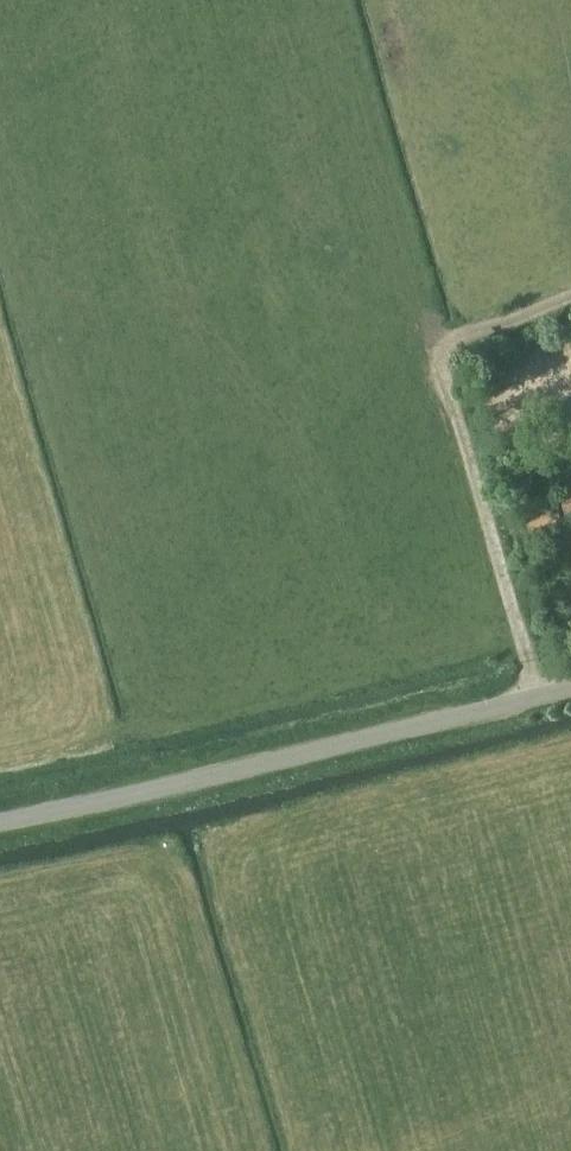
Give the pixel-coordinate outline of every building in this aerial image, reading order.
[(570,516),(570,487),(559,490),(566,518),(570,516)] [(530,534),(563,527),(557,501),(525,509),(530,534)]
